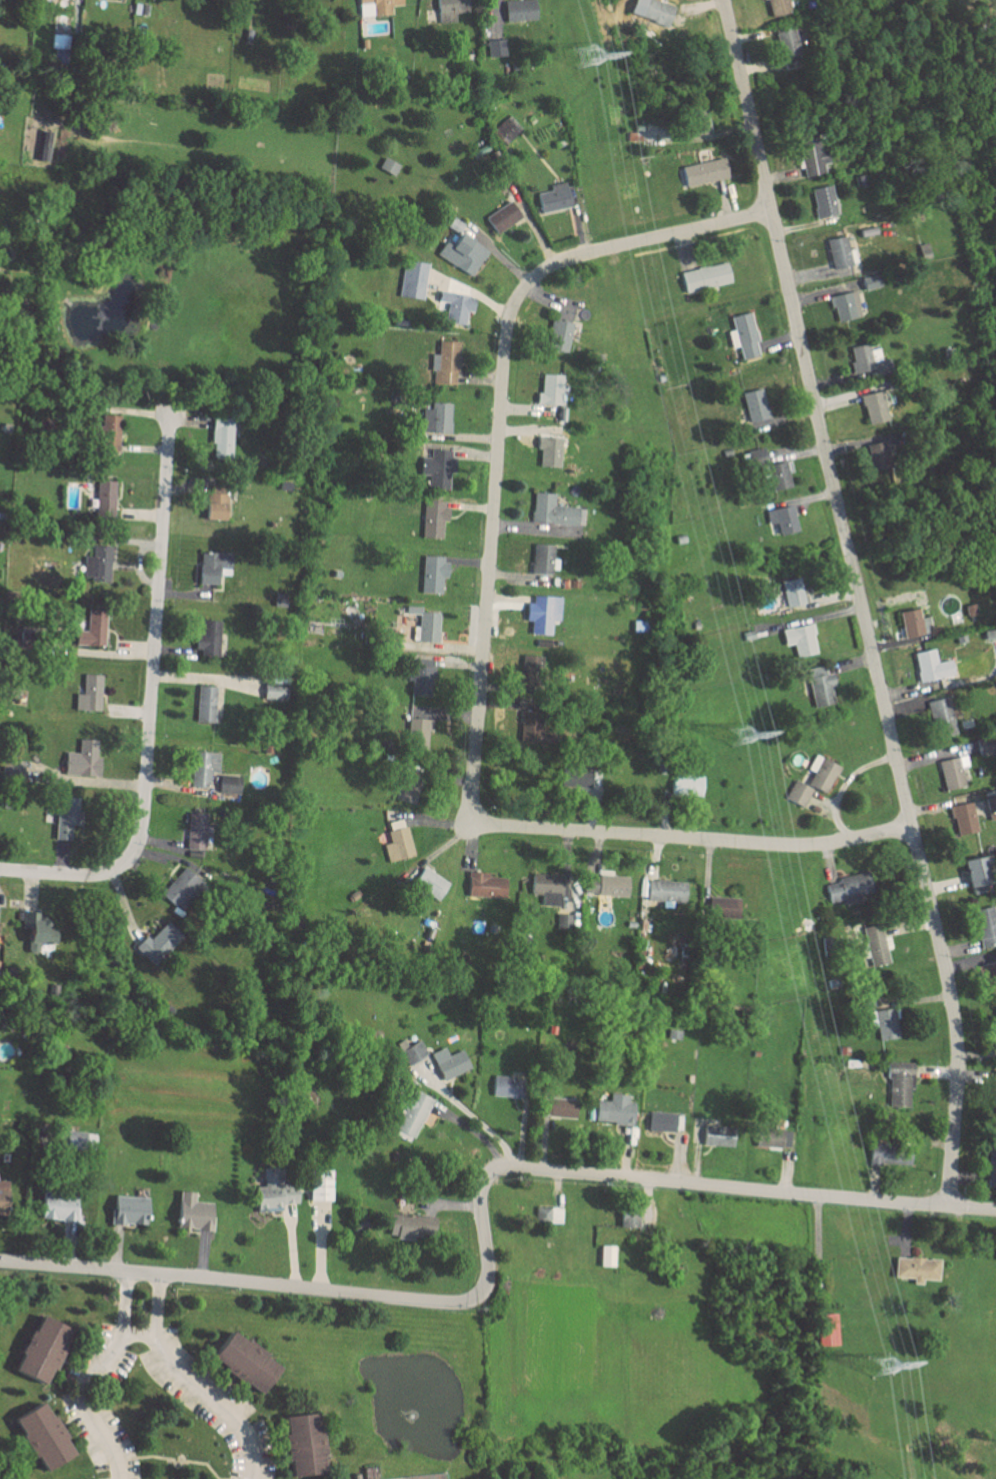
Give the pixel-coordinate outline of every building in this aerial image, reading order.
[(401,0),(358,0),(358,16),(391,14),(391,6),(401,5),(401,0)] [(467,11),(466,0),(436,0),(437,22),(454,21),(453,12),(467,11)] [(504,20),(534,19),(534,0),(504,0),(504,20)] [(657,0),(643,0),(638,17),(666,26),(673,5),(657,0)] [(769,17),(791,11),(788,0),(765,0),(769,17)] [(802,64),(792,27),(774,32),(784,69),(802,64)] [(486,40),(487,56),(504,56),(504,39),(486,40)] [(520,129),(508,115),(497,124),(509,138),(520,129)] [(50,131),(40,130),(35,159),(44,160),(50,131)] [(825,148),(818,149),(816,135),(797,138),(802,176),(823,174),(822,164),(827,163),(825,148)] [(377,167),(392,175),(398,164),(383,156),(377,167)] [(680,166),(685,187),(727,177),(722,157),(680,166)] [(549,184),(549,190),(537,192),(539,211),(568,207),(565,182),(549,184)] [(835,214),(831,185),(811,188),(814,217),(835,214)] [(496,233),(520,217),(509,200),(485,217),(496,233)] [(487,250),(458,233),(451,246),(443,241),(436,255),(472,275),(487,250)] [(853,248),(848,249),(845,235),(825,240),(832,269),(856,263),(853,248)] [(421,300),(428,264),(404,259),(397,296),(421,300)] [(730,281),(725,261),(679,272),(684,292),(730,281)] [(860,278),(864,291),(880,286),(876,273),(860,278)] [(836,322),(861,316),(854,290),(829,296),(836,322)] [(473,295),(438,291),(437,300),(446,301),(444,322),(464,324),(465,312),(471,312),(473,295)] [(556,318),(571,322),(574,312),(558,308),(556,318)] [(759,356),(752,313),(732,315),(739,359),(759,356)] [(546,348),(565,352),(572,323),(553,319),(546,348)] [(456,384),(457,341),(436,340),(435,383),(456,384)] [(848,347),(853,374),(890,367),(888,357),(880,359),(878,347),(869,349),(868,343),(848,347)] [(535,404),(560,404),(561,374),(541,373),(540,392),(536,392),(535,404)] [(741,393),(748,422),(768,417),(761,388),(741,393)] [(866,424),(887,420),(881,391),(860,395),(866,424)] [(451,403),(428,402),(426,433),(449,434),(451,403)] [(120,415),(104,415),(103,450),(119,450),(120,415)] [(232,418),(211,417),(210,458),(230,458),(232,418)] [(560,437),(539,436),(538,466),(559,467),(560,437)] [(887,468),(884,441),(866,444),(869,471),(887,468)] [(448,489),(449,472),(453,472),(453,450),(430,449),(430,456),(420,456),(419,472),(428,473),(428,488),(448,489)] [(768,465),(772,490),(790,487),(788,473),(792,472),(790,461),(768,465)] [(95,481),(96,516),(116,515),(115,480),(95,481)] [(226,493),(206,492),(205,519),(225,520),(226,493)] [(553,493),(532,492),(531,523),(581,525),(582,507),(552,506),(553,493)] [(442,522),(446,522),(447,500),(422,500),(421,537),(441,538),(442,522)] [(771,537),(797,531),(791,505),(765,511),(771,537)] [(112,544),(87,543),(84,580),(109,581),(112,544)] [(537,562),(536,573),(551,574),(552,546),(533,545),(532,562),(537,562)] [(217,584),(217,575),(229,575),(229,553),(198,552),(197,584),(217,584)] [(421,593),(441,593),(441,578),(445,578),(446,556),(421,556),(421,593)] [(779,581),(785,607),(803,603),(797,577),(779,581)] [(559,597),(533,596),(532,603),(525,603),(525,623),(530,623),(529,634),(550,634),(551,620),(559,620),(559,597)] [(926,616),(918,617),(916,608),(898,611),(902,637),(929,633),(926,616)] [(439,612),(418,612),(417,642),(438,643),(439,612)] [(219,620),(201,620),(200,634),(195,634),(194,655),(218,656),(219,620)] [(815,653),(809,623),(780,630),(783,646),(792,644),(795,657),(815,653)] [(981,631),(983,640),(995,638),(995,628),(981,631)] [(952,675),(948,659),(936,662),(933,648),(913,652),(919,682),(952,675)] [(541,673),(542,656),(522,655),(520,685),(531,686),(532,672),(541,673)] [(806,669),(813,707),(833,704),(830,685),(833,685),(831,675),(825,676),(823,665),(806,669)] [(432,666),(412,666),(411,695),(431,695),(432,666)] [(75,693),(74,710),(100,711),(101,675),(83,674),(82,694),(75,693)] [(263,683),(262,699),(284,700),(285,684),(263,683)] [(195,722),(214,723),(215,686),(196,686),(195,722)] [(935,738),(955,734),(947,697),(927,701),(935,738)] [(427,749),(428,719),(409,719),(408,748),(427,749)] [(978,757),(994,753),(990,735),(974,739),(978,757)] [(96,740),(78,739),(77,752),(64,752),(63,775),(98,776),(99,756),(96,756),(96,740)] [(209,773),(218,773),(218,752),(192,751),(190,787),(208,788),(209,773)] [(805,808),(814,789),(825,794),(839,766),(814,754),(807,770),(813,773),(806,786),(793,779),(784,798),(805,808)] [(938,760),(943,790),(964,786),(960,767),(967,766),(965,756),(938,760)] [(18,762),(0,763),(0,774),(0,779),(19,779),(18,762)] [(591,767),(570,768),(570,787),(591,787),(591,767)] [(414,803),(421,774),(401,769),(394,798),(414,803)] [(671,795),(700,796),(701,776),(671,775),(671,795)] [(239,793),(240,776),(219,776),(218,792),(239,793)] [(69,840),(69,826),(79,826),(79,810),(76,810),(77,797),(56,796),(54,839),(69,840)] [(975,831),(972,802),(951,805),(954,834),(975,831)] [(205,849),(206,813),(187,813),(186,849),(205,849)] [(388,862),(413,855),(406,826),(387,831),(389,842),(383,844),(388,862)] [(988,883),(983,856),(962,860),(967,888),(988,883)] [(448,884),(424,866),(412,883),(436,900),(448,884)] [(180,911),(202,883),(182,867),(160,894),(180,911)] [(487,877),(488,873),(467,872),(466,897),(504,898),(505,878),(487,877)] [(531,900),(541,901),(540,906),(559,907),(561,875),(533,873),(531,900)] [(824,881),(828,903),(844,900),(845,904),(872,898),(867,873),(824,881)] [(627,877),(584,875),(584,895),(627,896),(627,877)] [(685,881),(647,880),(646,900),(662,901),(661,908),(672,908),(672,902),(684,902),(685,881)] [(995,945),(995,926),(992,906),(972,909),(979,948),(995,945)] [(27,930),(27,952),(51,952),(52,920),(40,920),(40,912),(18,912),(18,930),(27,930)] [(148,940),(144,936),(133,948),(152,966),(180,936),(165,922),(148,940)] [(889,963),(886,950),(891,948),(888,936),(883,936),(880,924),(862,928),(870,967),(889,963)] [(868,1012),(871,1028),(876,1027),(879,1040),(900,1037),(895,1007),(868,1012)] [(441,1081),(469,1068),(461,1050),(433,1063),(441,1081)] [(914,1063),(888,1062),(887,1107),(909,1108),(910,1090),(913,1090),(914,1063)] [(523,1077),(493,1076),(491,1096),(521,1098),(523,1077)] [(430,1098),(410,1090),(395,1130),(415,1138),(430,1098)] [(594,1122),(633,1124),(633,1103),(628,1103),(628,1095),(610,1094),(609,1101),(596,1100),(594,1122)] [(546,1117),(575,1118),(576,1099),(547,1098),(546,1117)] [(681,1113),(649,1112),(648,1130),(680,1131),(681,1113)] [(702,1146),(732,1147),(733,1127),(703,1126),(702,1146)] [(789,1148),(789,1130),(756,1128),(755,1147),(789,1148)] [(96,1149),(96,1132),(61,1131),(60,1149),(96,1149)] [(908,1167),(911,1147),(871,1142),(868,1161),(908,1167)] [(995,1188),(995,1145),(987,1145),(985,1188),(995,1188)] [(296,1203),(293,1184),(283,1185),(281,1167),(263,1169),(265,1186),(252,1187),(255,1214),(281,1211),(280,1205),(296,1203)] [(330,1170),(308,1170),(308,1201),(330,1202),(330,1170)] [(176,1230),(210,1231),(211,1202),(193,1202),(193,1192),(177,1192),(176,1230)] [(40,1194),(39,1221),(73,1221),(74,1195),(40,1194)] [(111,1224),(145,1225),(146,1197),(111,1196),(111,1224)] [(620,1227),(637,1228),(637,1198),(628,1198),(628,1208),(620,1208),(620,1227)] [(549,1208),(536,1208),(535,1222),(549,1223),(549,1208)] [(388,1236),(433,1237),(433,1217),(388,1216),(388,1236)] [(613,1267),(614,1246),(600,1246),(599,1267),(613,1267)] [(894,1278),(913,1279),(913,1281),(937,1282),(938,1259),(894,1257),(894,1278)] [(44,1383),(69,1328),(37,1313),(12,1369),(44,1383)] [(817,1346),(837,1346),(836,1314),(815,1314),(817,1346)] [(257,1394),(279,1364),(229,1328),(208,1357),(257,1394)] [(12,1415),(39,1469),(70,1454),(43,1400),(12,1415)] [(322,1471),(316,1410),(282,1414),(289,1475),(322,1471)]
